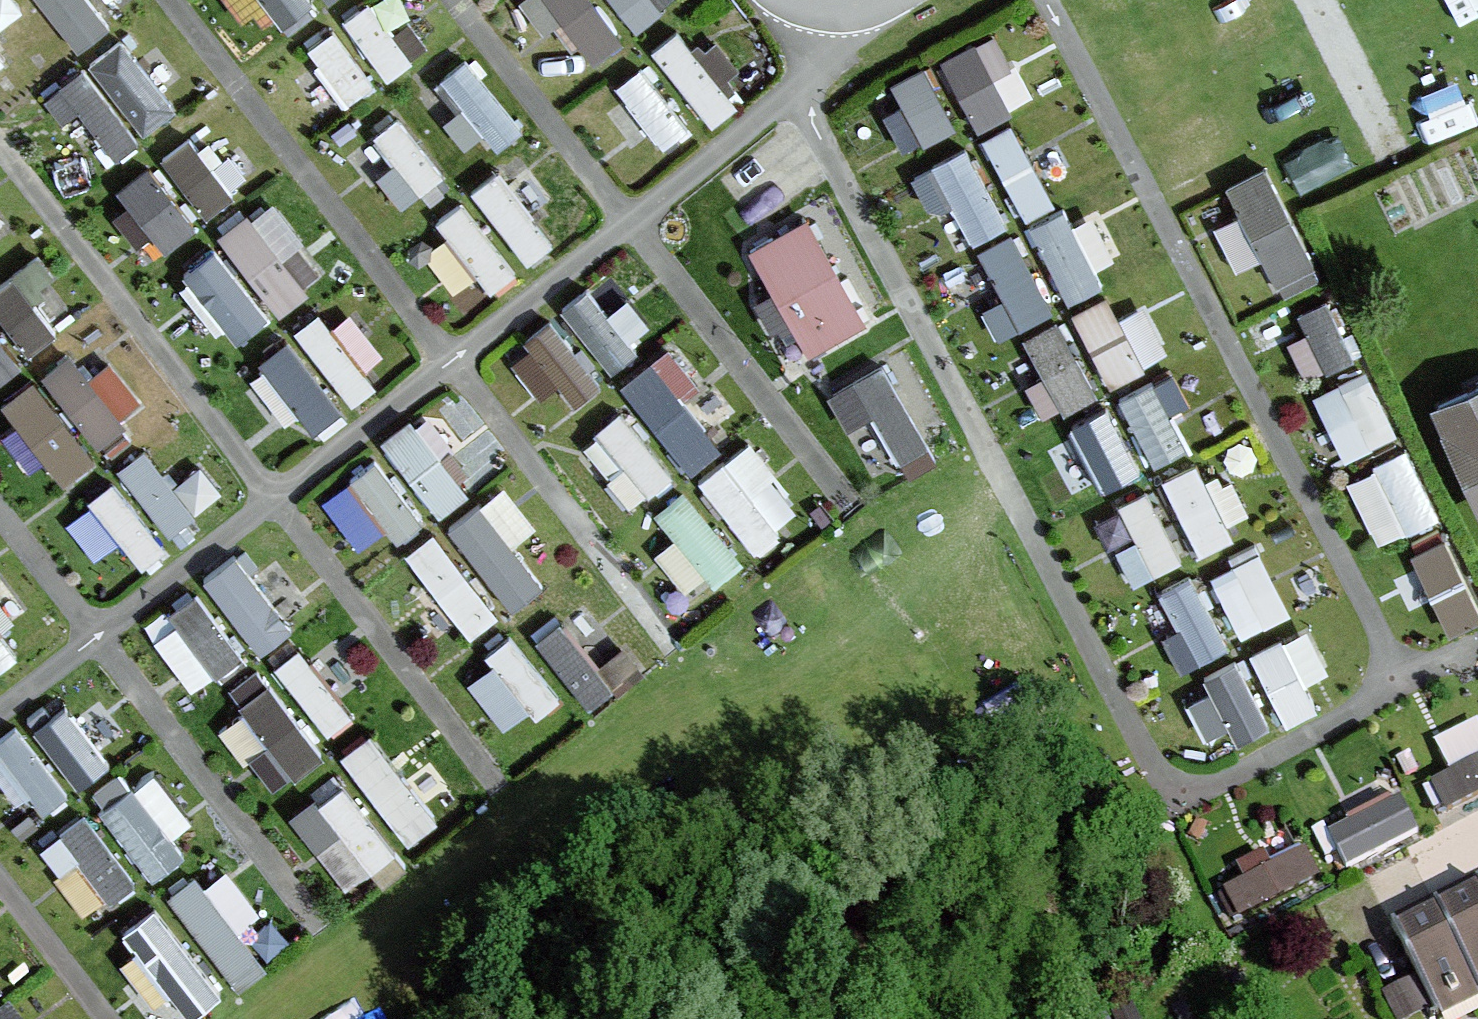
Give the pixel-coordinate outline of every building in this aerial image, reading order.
[(83,37),(116,10),(108,0),(53,0),(83,37)] [(286,12),(304,0),(278,0),(286,12)] [(664,0),(550,0),(598,51),(634,16),(640,23),(664,0)] [(1243,43),(1303,16),(1296,0),(1223,0),(1243,43)] [(181,95),(127,27),(60,80),(114,148),(181,95)] [(378,76),(362,38),(328,52),(344,90),(378,76)] [(1030,99),(1030,52),(963,52),(962,98),(1030,99)] [(935,54),(888,66),(906,135),(954,122),(935,54)] [(409,100),(381,116),(418,180),(446,164),(409,100)] [(1017,109),(986,124),(1026,204),(1056,189),(1017,109)] [(155,231),(237,193),(206,126),(124,164),(155,231)] [(936,202),(959,191),(976,228),(1010,213),(973,133),(916,159),(936,202)] [(536,200),(557,188),(529,140),(479,169),(527,250),(556,233),(536,200)] [(1286,283),(1326,263),(1268,149),(1228,169),(1286,283)] [(284,299),(333,260),(272,183),(223,222),(284,299)] [(475,301),(524,264),(473,195),(423,232),(475,301)] [(1104,199),(1076,212),(1067,195),(1033,210),(1066,283),(1129,254),(1104,199)] [(750,235),(809,344),(871,310),(812,202),(750,235)] [(984,232),(1004,285),(989,291),(1001,322),(1052,302),(1021,219),(984,232)] [(217,234),(184,261),(240,330),(273,303),(217,234)] [(81,301),(36,245),(0,274),(0,304),(30,342),(81,301)] [(608,359),(638,340),(594,275),(564,294),(608,359)] [(1291,300),(1312,362),(1358,346),(1337,285),(1291,300)] [(302,326),(356,387),(401,346),(347,286),(302,326)] [(1089,306),(1107,364),(1170,344),(1152,287),(1089,306)] [(1058,305),(1020,327),(1060,396),(1098,374),(1058,305)] [(517,338),(570,397),(604,367),(550,308),(517,338)] [(29,345),(0,313),(0,372),(29,345)] [(262,343),(310,418),(344,396),(296,321),(262,343)] [(134,426),(120,402),(143,388),(108,330),(9,391),(59,472),(134,426)] [(622,372),(691,458),(723,432),(684,384),(703,369),(672,331),(622,372)] [(831,377),(848,415),(880,401),(901,448),(931,435),(892,349),(831,377)] [(1319,376),(1343,445),(1400,425),(1376,356),(1319,376)] [(1202,430),(1169,361),(1122,383),(1156,452),(1202,430)] [(1424,388),(1477,499),(1477,362),(1424,388)] [(442,441),(464,425),(438,389),(387,426),(441,501),(470,479),(442,441)] [(616,401),(578,442),(642,500),(680,459),(616,401)] [(1065,427),(1088,486),(1140,467),(1117,407),(1065,427)] [(701,468),(759,538),(786,516),(758,482),(782,462),(752,426),(701,468)] [(172,523),(201,500),(148,436),(120,458),(172,523)] [(1417,437),(1350,461),(1375,531),(1442,507),(1417,437)] [(364,538),(423,500),(385,443),(327,481),(364,538)] [(1202,448),(1168,461),(1198,539),(1232,527),(1202,448)] [(180,470),(200,497),(226,478),(206,450),(180,470)] [(117,465),(91,486),(149,556),(175,535),(117,465)] [(513,596),(549,571),(519,527),(538,513),(509,471),(453,509),(513,596)] [(693,475),(649,503),(697,578),(741,550),(693,475)] [(1118,536),(1133,570),(1183,549),(1151,476),(1122,489),(1139,527),(1118,536)] [(440,517),(411,537),(472,624),(501,604),(440,517)] [(1439,591),(1452,621),(1477,610),(1477,581),(1455,526),(1394,551),(1415,602),(1439,591)] [(1216,554),(1238,622),(1290,605),(1268,537),(1216,554)] [(240,539),(207,566),(265,639),(298,613),(240,539)] [(1180,658),(1232,635),(1199,561),(1147,584),(1180,658)] [(150,609),(196,678),(246,645),(200,576),(150,609)] [(583,680),(635,637),(590,584),(539,627),(583,680)] [(1322,694),(1310,666),(1336,655),(1316,609),(1253,636),(1285,710),(1322,694)] [(18,647),(0,614),(0,657),(18,647)] [(468,660),(507,716),(559,681),(520,624),(468,660)] [(335,721),(358,702),(302,635),(279,654),(335,721)] [(1188,681),(1216,738),(1272,710),(1243,653),(1188,681)] [(245,745),(273,728),(293,761),(323,743),(282,673),(223,708),(245,745)] [(73,772),(131,736),(95,679),(37,716),(73,772)] [(1477,788),(1477,706),(1438,730),(1455,758),(1427,774),(1447,806),(1477,788)] [(0,724),(0,735),(41,801),(71,783),(25,709),(0,724)] [(149,857),(204,818),(155,751),(101,790),(149,857)] [(348,878),(400,844),(349,766),(296,801),(348,878)] [(1329,814),(1345,855),(1421,825),(1405,784),(1329,814)] [(1273,857),(1222,880),(1237,912),(1323,873),(1295,810),(1260,826),(1273,857)] [(230,977),(269,959),(247,911),(261,905),(237,852),(184,876),(230,977)] [(1439,1018),(1446,1018),(1477,1001),(1477,890),(1473,882),(1388,931),(1439,1018)] [(181,1006),(220,988),(173,889),(134,907),(181,1006)] [(15,995),(0,1006),(0,1018),(33,1018),(15,995)]
